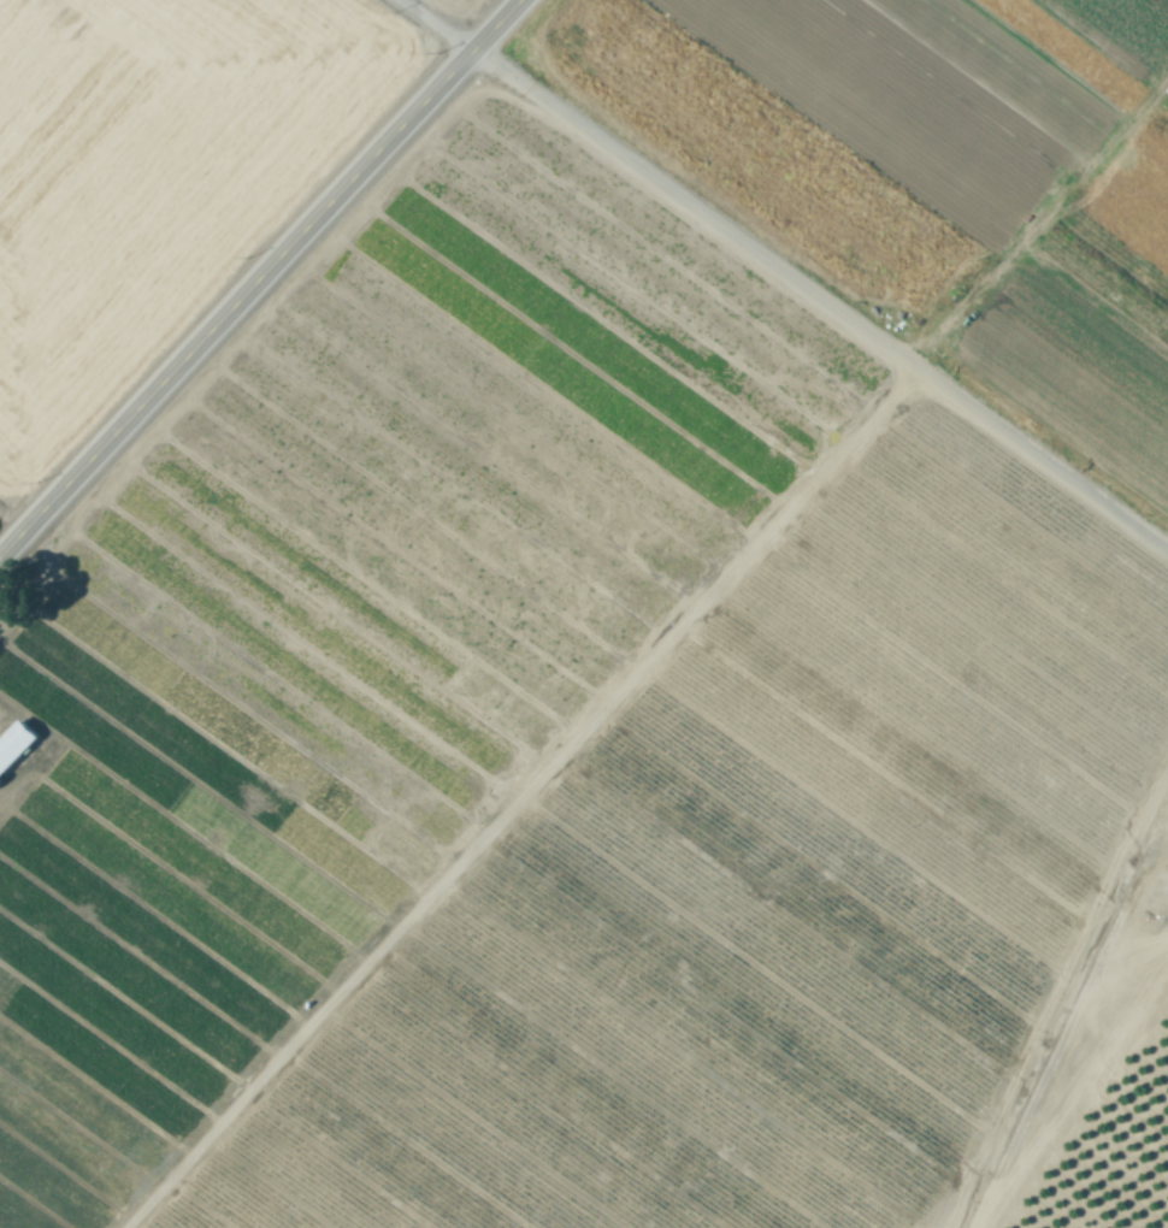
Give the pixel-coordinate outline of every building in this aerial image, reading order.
[(20,718),(0,738),(0,777),(40,737),(20,718)]
